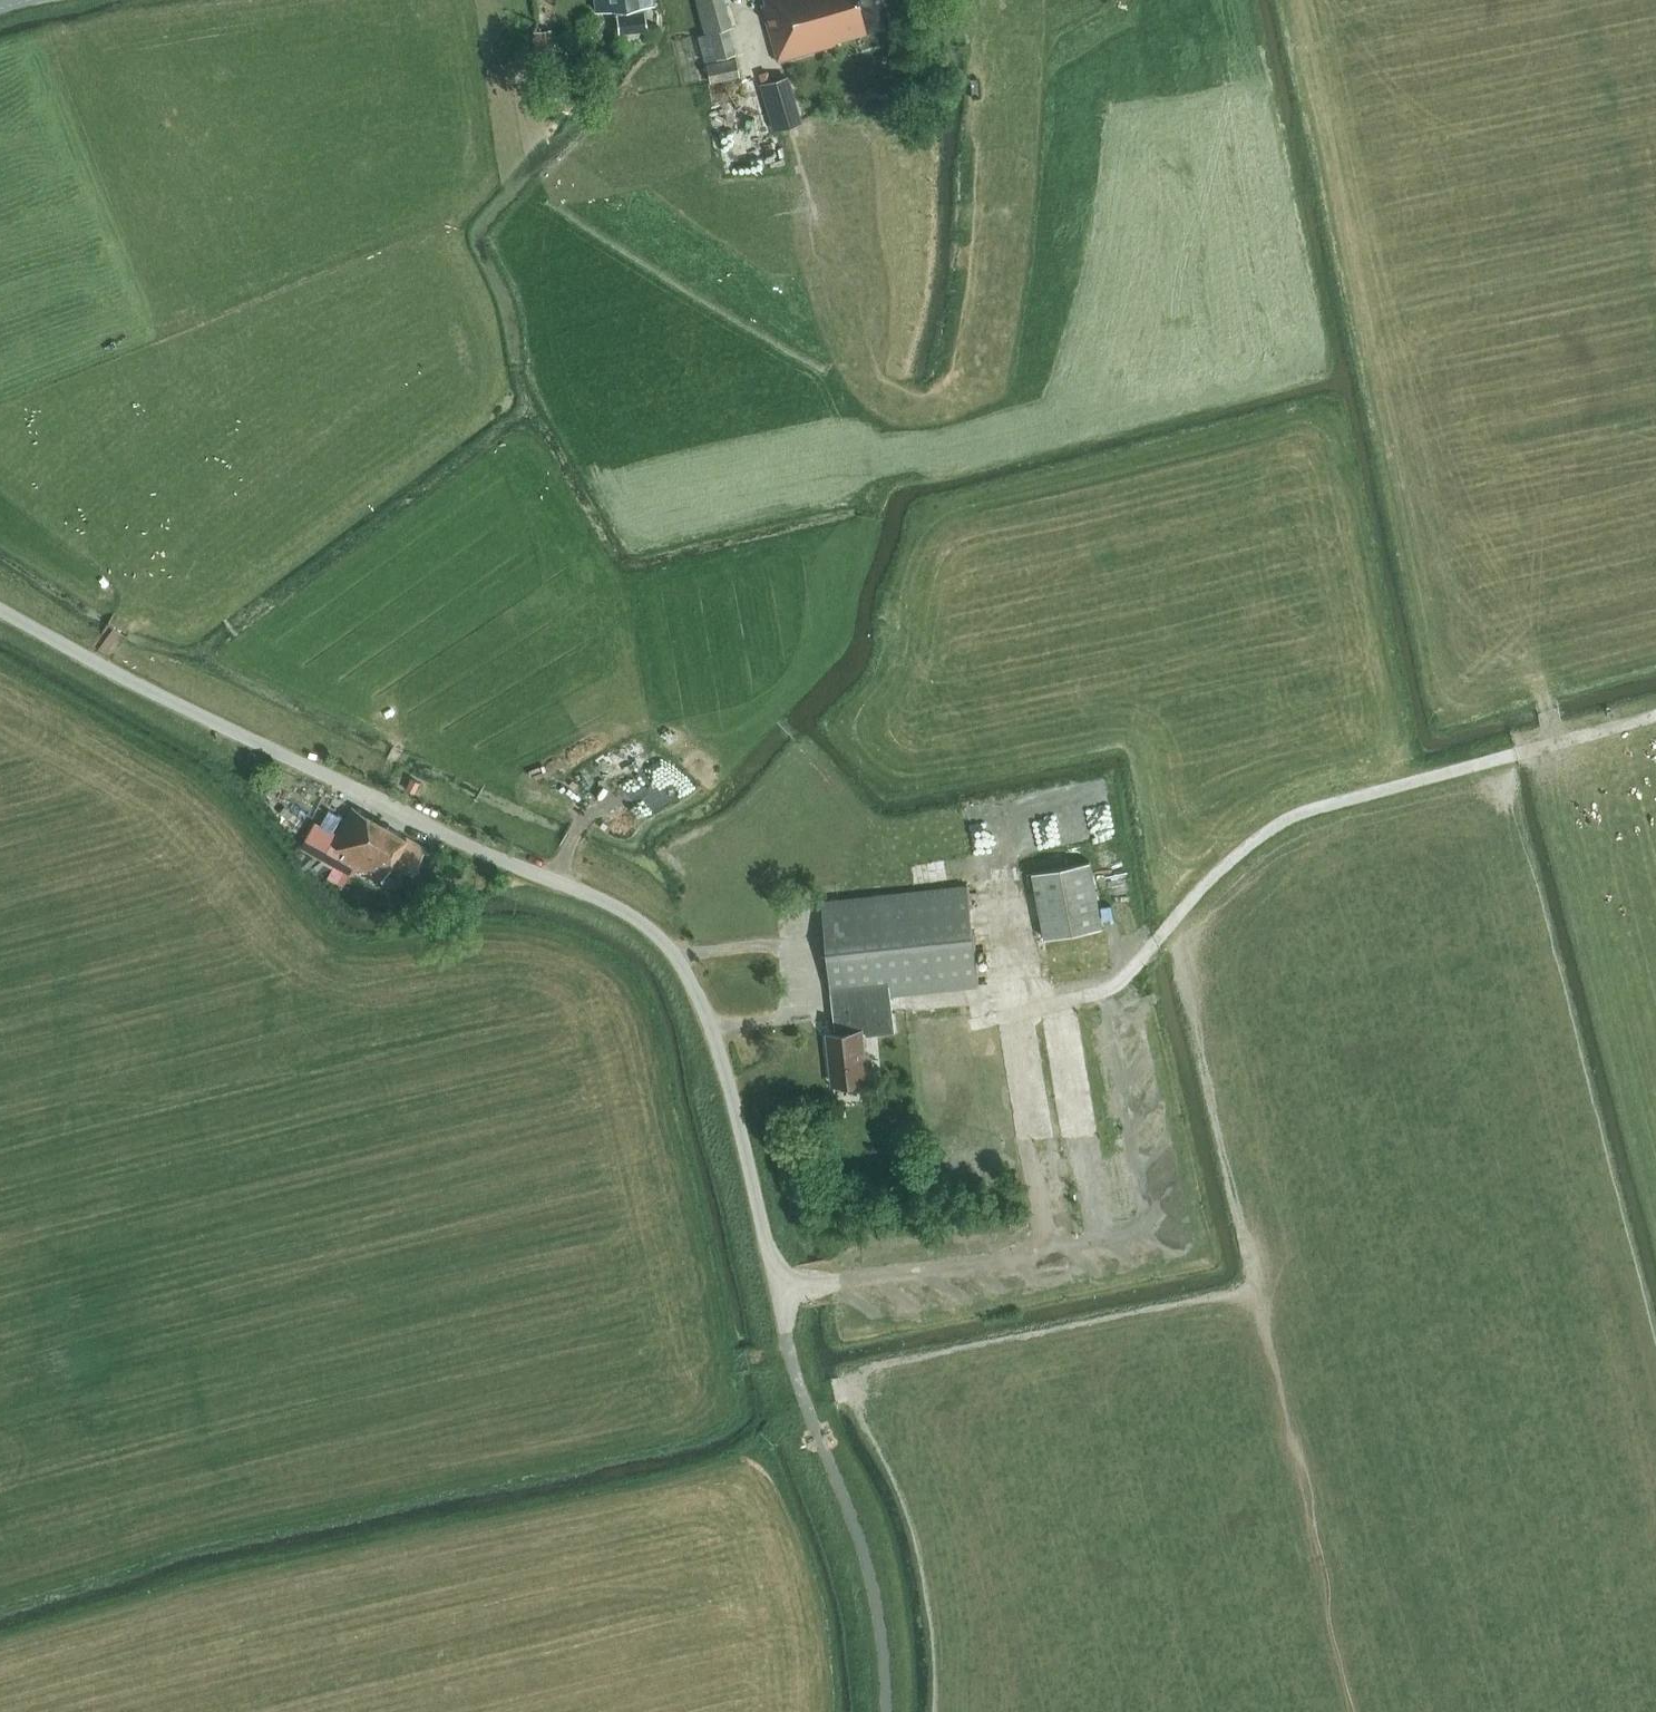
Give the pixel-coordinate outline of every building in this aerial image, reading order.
[(596,9),(621,7),(622,13),(617,13),(618,30),(645,27),(642,3),(653,2),(653,0),(595,0),(596,9)] [(703,31),(730,24),(723,0),(695,0),(703,31)] [(776,58),(889,26),(881,0),(764,0),(764,1),(760,2),(776,58)] [(553,48),(550,27),(533,29),(535,50),(553,48)] [(564,73),(563,54),(549,55),(550,74),(564,73)] [(738,73),(734,55),(706,61),(710,79),(738,73)] [(799,117),(786,74),(760,82),(773,125),(799,117)] [(331,842),(331,843),(327,852),(355,868),(357,865),(382,879),(391,863),(409,873),(424,846),(354,806),(331,842)] [(1103,924),(1090,858),(1031,869),(1044,934),(1103,924)] [(969,885),(916,891),(822,901),(833,999),(834,999),(837,1033),(829,1034),(834,1082),(867,1079),(862,1032),(867,1031),(863,996),(980,983),(969,885)]
